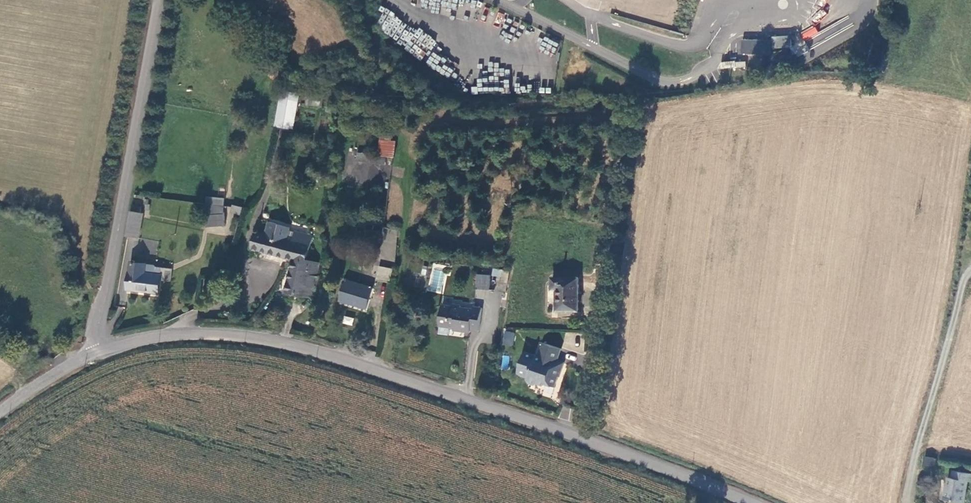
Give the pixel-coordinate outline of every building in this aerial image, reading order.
[(813,25),(800,34),(806,42),(819,33),(813,25)] [(543,38),(541,50),(555,53),(558,41),(543,38)] [(744,38),(743,52),(773,53),(774,39),(744,38)] [(427,66),(438,69),(441,56),(430,53),(427,66)] [(301,90),(283,86),(276,124),(294,127),(301,90)] [(325,92),(309,91),(308,101),(324,102),(325,92)] [(381,151),(397,152),(398,136),(392,136),(382,135),(381,151)] [(359,157),(388,160),(389,153),(373,152),(373,150),(360,148),(359,157)] [(302,168),(319,169),(320,160),(302,158),(302,168)] [(223,224),(222,199),(205,197),(207,225),(223,224)] [(230,212),(240,215),(241,207),(232,205),(230,212)] [(130,212),(125,238),(138,240),(142,214),(130,212)] [(315,233),(297,227),(297,228),(290,227),(291,223),(271,218),(268,231),(257,229),(253,245),(294,255),(295,253),(311,255),(315,233)] [(383,228),(380,259),(394,261),(398,230),(383,228)] [(294,255),(286,290),(318,297),(325,273),(319,272),(323,258),(311,255),(295,253),(294,255)] [(130,261),(127,288),(160,291),(162,274),(145,272),(146,263),(130,261)] [(393,267),(381,266),(380,280),(391,281),(393,267)] [(491,276),(477,275),(477,289),(491,290),(491,276)] [(583,309),(582,276),(554,277),(555,289),(560,289),(560,310),(583,309)] [(344,279),(338,301),(366,308),(372,287),(344,279)] [(443,306),(440,326),(451,327),(451,326),(457,326),(457,330),(472,332),(473,330),(481,331),(484,309),(477,308),(476,310),(464,308),(464,306),(455,305),(455,307),(443,306)] [(352,326),(354,318),(344,315),(342,323),(352,326)] [(501,345),(513,347),(515,332),(504,330),(501,345)] [(543,358),(528,353),(521,376),(532,379),(531,381),(533,385),(539,387),(543,385),(548,387),(551,385),(560,388),(565,372),(564,371),(566,364),(561,362),(565,350),(548,344),(543,358)] [(502,355),(500,369),(508,370),(509,356),(502,355)] [(570,419),(573,407),(563,406),(560,418),(570,419)] [(934,470),(935,458),(923,457),(922,468),(934,470)] [(958,502),(963,502),(966,484),(968,484),(968,476),(950,473),(948,482),(946,481),(944,501),(958,502)]
